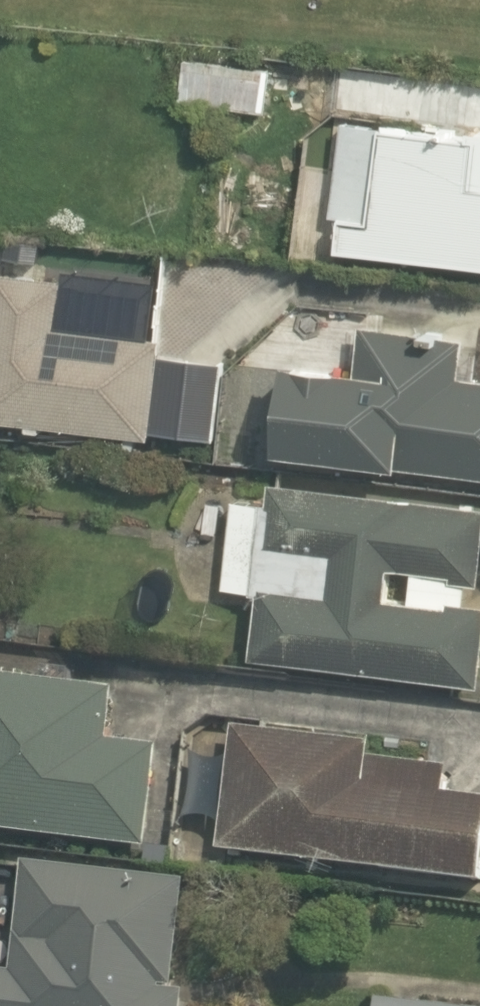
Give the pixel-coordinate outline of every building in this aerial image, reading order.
[(276,61),(183,55),(179,101),(272,107),(276,61)] [(344,112),(334,240),(479,252),(479,78),(475,77),(471,121),(344,112)] [(2,263),(0,278),(0,417),(151,436),(164,334),(135,330),(141,281),(2,263)] [(281,447),(479,469),(479,369),(468,367),(472,332),(366,321),(362,363),(291,356),(281,447)] [(271,589),(265,656),(479,674),(479,664),(479,489),(281,472),(279,493),(235,489),(227,586),(271,589)] [(0,673),(0,828),(147,846),(161,735),(107,728),(112,687),(0,673)] [(238,720),(226,852),(479,874),(479,790),(363,779),(368,731),(238,720)] [(193,869),(42,858),(36,950),(0,947),(0,1005),(184,1005),(193,869)] [(379,995),(377,1005),(479,1005),(379,995)]
